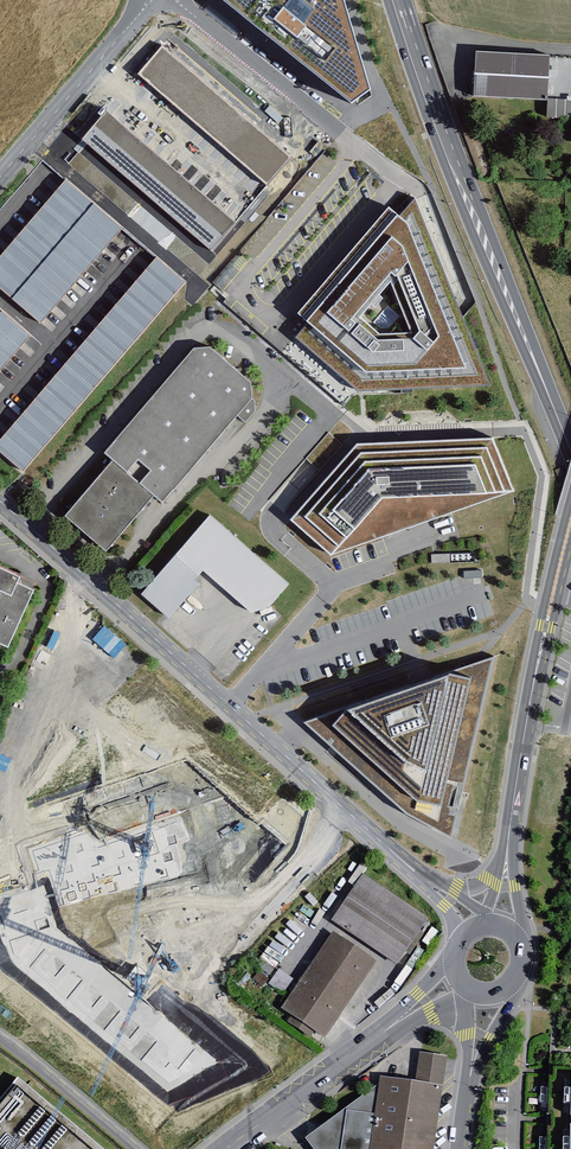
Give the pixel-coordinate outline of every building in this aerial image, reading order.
[(351,103),(370,89),(343,0),(224,0),(351,103)] [(162,46),(138,74),(267,186),(292,157),(162,46)] [(550,55),(476,51),(473,96),(547,100),(550,55)] [(548,98),(547,114),(570,115),(570,99),(548,98)] [(106,111),(81,139),(211,250),(236,222),(106,111)] [(41,323),(122,228),(65,180),(0,256),(0,288),(41,323)] [(357,391),(490,386),(413,198),(400,216),(388,209),(295,311),(307,322),(294,336),(357,391)] [(0,440),(0,452),(23,472),(185,282),(156,257),(0,440)] [(30,335),(0,310),(0,370),(30,335)] [(112,463),(64,517),(105,552),(153,498),(162,506),(252,398),(252,384),(209,346),(195,348),(101,453),(112,463)] [(290,521),(330,557),(514,494),(493,439),(356,443),(290,521)] [(209,515),(139,595),(166,618),(197,584),(193,581),(201,571),(250,612),(272,605),(289,587),(209,515)] [(4,652),(32,590),(14,583),(17,576),(0,569),(0,650),(4,652)] [(115,634),(105,647),(115,655),(126,642),(115,634)] [(495,656),(304,722),(406,814),(451,837),(495,656)] [(427,920),(359,876),(330,920),(398,965),(427,920)] [(374,964),(328,930),(290,982),(271,1009),(316,1043),(374,964)] [(449,1055),(420,1050),(417,1080),(379,1076),(376,1085),(304,1136),(314,1148),(433,1148),(449,1055)] [(25,1081),(0,1114),(0,1148),(108,1148),(25,1081)]
